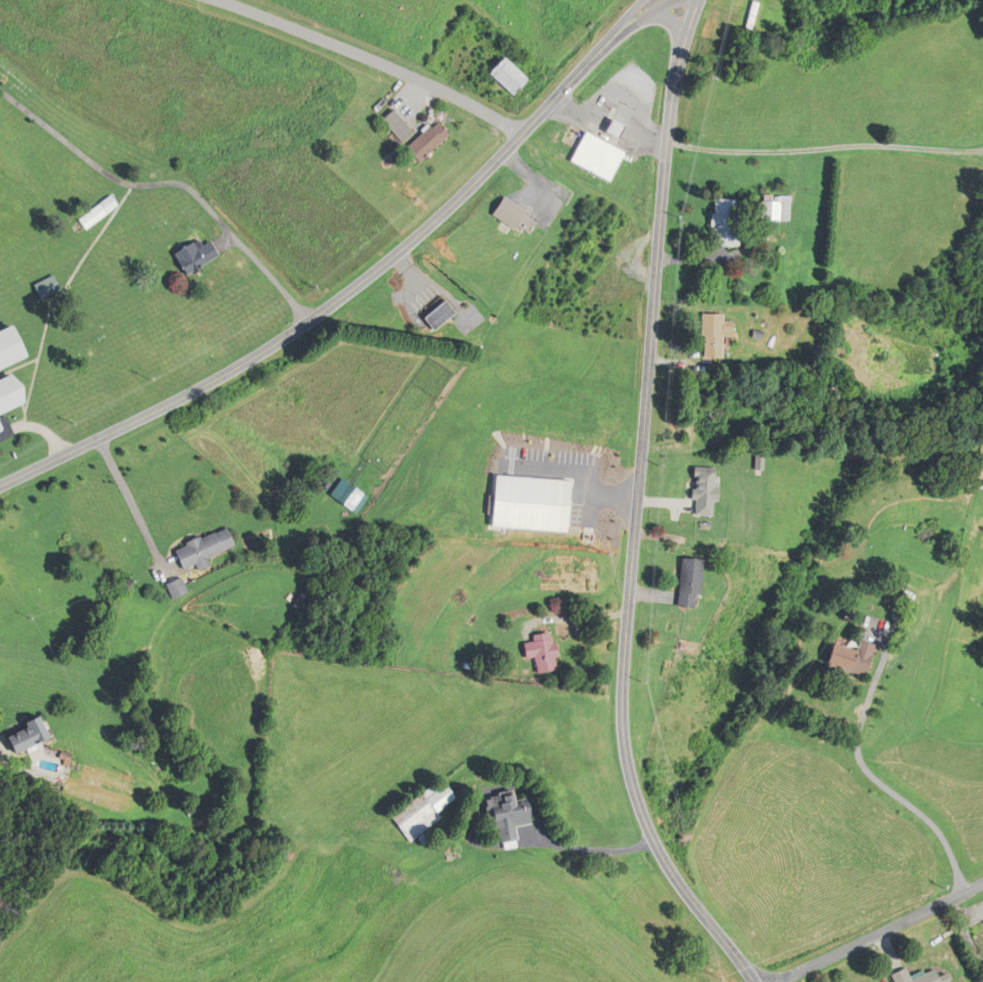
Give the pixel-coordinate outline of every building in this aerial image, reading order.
[(751,3),(742,0),(734,29),(743,31),(751,3)] [(531,78),(501,57),(489,75),(519,96),(531,78)] [(382,121),(406,145),(418,133),(395,109),(382,121)] [(625,126),(612,120),(606,132),(619,138),(625,126)] [(618,183),(631,154),(586,134),(573,163),(618,183)] [(494,215),(517,230),(530,212),(507,196),(494,215)] [(762,222),(793,222),(793,196),(762,196),(762,222)] [(738,246),(737,199),(713,200),(714,247),(738,246)] [(174,257),(191,277),(217,254),(200,235),(174,257)] [(423,317),(433,331),(455,313),(445,300),(423,317)] [(726,314),(706,314),(706,359),(727,359),(727,337),(736,337),(736,322),(726,322),(726,314)] [(23,402),(11,374),(0,379),(0,412),(23,402)] [(718,516),(720,469),(698,468),(696,500),(700,500),(699,515),(718,516)] [(352,514),(365,497),(340,479),(327,496),(352,514)] [(572,508),(582,508),(582,488),(572,488),(572,508)] [(174,549),(182,571),(195,566),(198,572),(211,567),(207,558),(236,548),(229,529),(174,549)] [(676,607),(697,607),(698,559),(678,558),(676,607)] [(170,598),(185,592),(180,580),(166,586),(170,598)] [(554,671),(551,633),(528,635),(529,642),(520,643),(521,659),(533,658),(535,673),(554,671)] [(872,644),(857,641),(855,651),(827,644),(822,665),(865,675),(872,644)] [(6,734),(14,756),(54,741),(46,720),(6,734)] [(443,818),(438,811),(454,799),(444,784),(435,791),(432,786),(390,816),(410,843),(443,818)] [(520,793),(482,799),(487,830),(495,828),(498,843),(515,840),(513,827),(525,824),(520,793)] [(970,928),(982,953),(982,921),(970,928)] [(906,967),(891,973),(895,981),(950,981),(946,973),(937,976),(934,969),(911,978),(906,967)]
